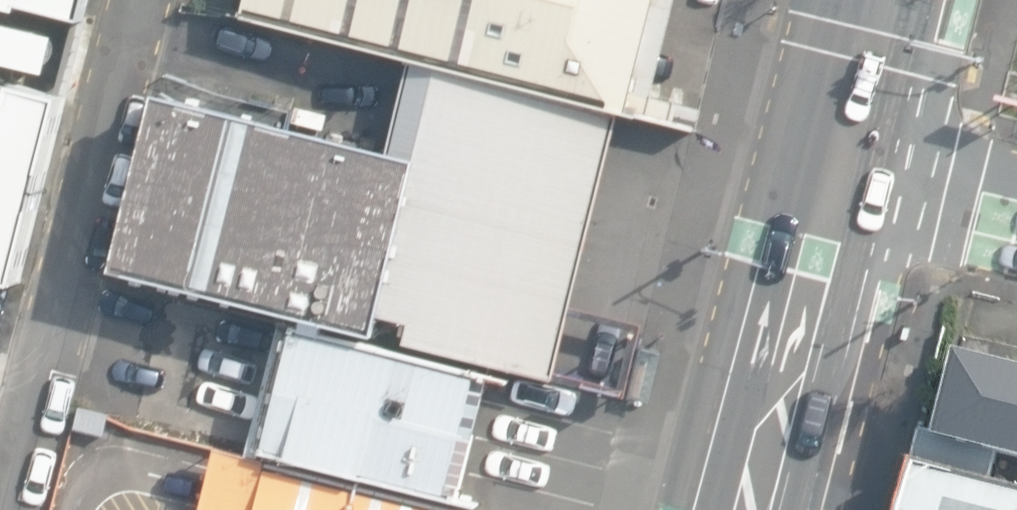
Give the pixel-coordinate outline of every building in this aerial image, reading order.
[(89,17),(92,0),(18,0),(89,17)] [(251,4),(653,111),(676,0),(252,0),(251,4)] [(558,384),(619,115),(407,64),(387,150),(165,94),(122,272),(558,384)] [(0,79),(0,272),(32,279),(71,96),(0,79)] [(502,375),(296,325),(265,454),(476,505),(502,375)] [(957,348),(935,438),(990,452),(1016,459),(1016,363),(957,348)] [(990,452),(935,438),(912,432),(905,461),(983,479),(990,452)] [(217,452),(203,509),(453,509),(217,452)] [(905,461),(894,509),(1016,509),(1016,486),(983,479),(905,461)]
